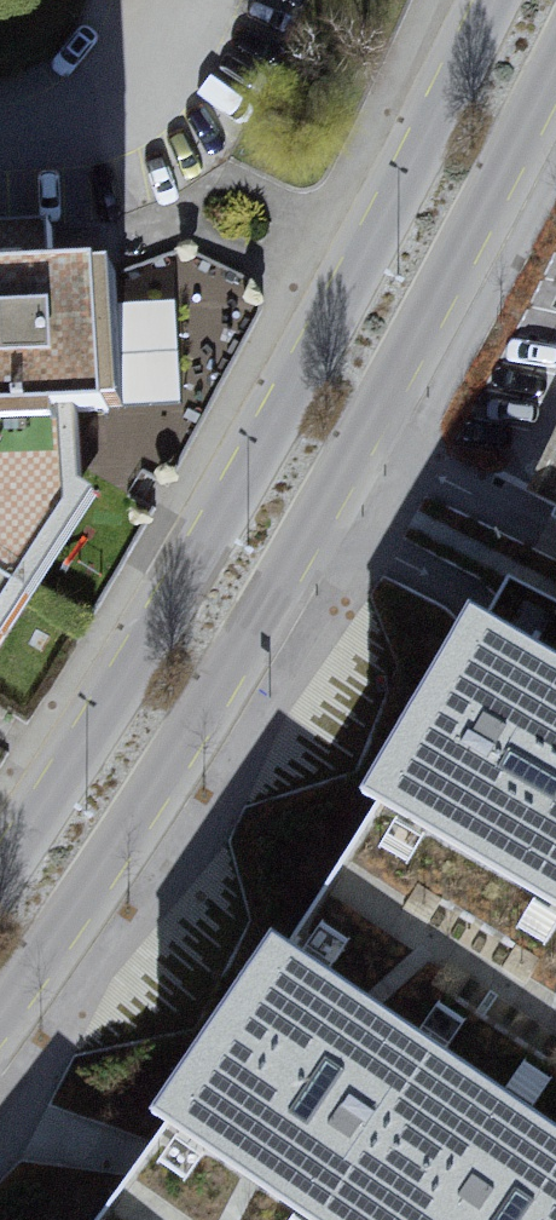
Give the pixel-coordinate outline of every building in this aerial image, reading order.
[(0,243),(0,442),(94,436),(122,434),(114,276),(63,278),(59,240),(0,243)] [(97,525),(94,436),(0,442),(0,670),(97,525)] [(532,486),(555,501),(555,443),(532,486)] [(515,584),(490,635),(154,1155),(102,1219),(555,1219),(555,607),(515,584)]
